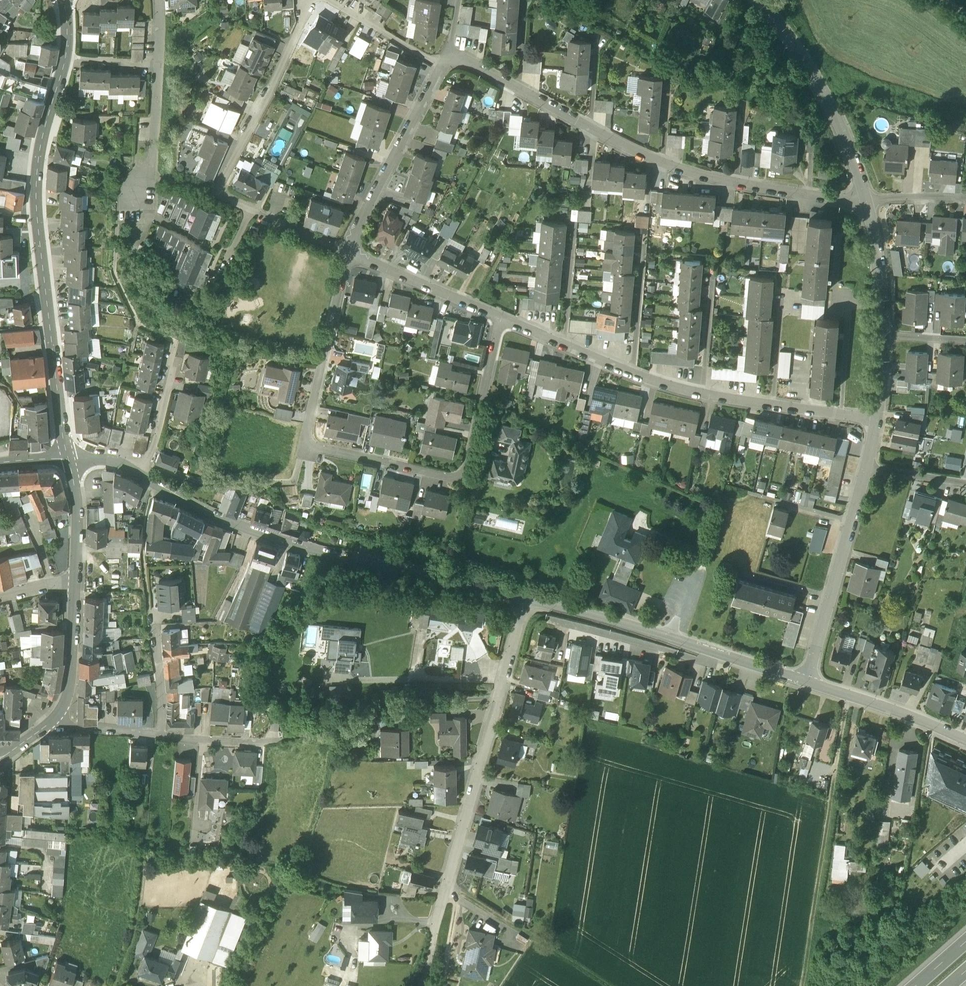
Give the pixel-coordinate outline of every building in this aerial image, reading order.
[(0,0),(0,10),(3,13),(13,1),(12,0),(0,0)] [(17,10),(19,11),(23,14),(31,4),(34,0),(25,0),(20,7),(17,10)] [(367,3),(364,7),(369,10),(376,0),(369,0),(367,3)] [(369,10),(374,13),(375,11),(381,2),(378,0),(376,0),(369,10)] [(412,20),(418,21),(436,24),(436,23),(437,18),(437,17),(439,1),(434,0),(415,0),(412,20)] [(499,8),(518,9),(519,0),(500,0),(499,8)] [(679,8),(685,11),(690,0),(682,0),(679,8)] [(690,4),(706,12),(707,12),(712,1),(714,1),(714,0),(692,0),(690,4)] [(712,1),(707,12),(706,12),(705,14),(719,21),(723,12),(728,2),(724,0),(714,0),(714,1),(712,1)] [(13,1),(3,13),(6,16),(11,20),(19,11),(17,10),(20,7),(17,4),(13,1)] [(381,2),(375,11),(381,15),(387,6),(381,2)] [(195,6),(174,7),(174,15),(196,13),(195,6)] [(134,8),(117,7),(117,11),(116,23),(123,23),(123,26),(133,26),(133,21),(134,8)] [(499,8),(492,7),(491,27),(495,27),(497,27),(499,8)] [(472,9),(463,8),(461,15),(471,17),(472,9)] [(518,9),(499,8),(497,27),(497,28),(516,29),(517,16),(518,16),(518,9)] [(117,11),(100,10),(100,14),(99,28),(108,28),(108,26),(116,27),(116,23),(117,11)] [(723,12),(719,21),(716,26),(721,28),(728,15),(723,12)] [(100,14),(83,13),(82,31),(83,28),(89,29),(89,31),(99,32),(99,28),(100,14)] [(471,17),(461,15),(460,21),(462,21),(462,23),(464,23),(470,24),(471,17)] [(11,20),(6,16),(0,25),(2,26),(6,29),(11,20)] [(319,16),(311,29),(316,32),(325,37),(332,23),(319,16)] [(412,20),(410,19),(407,36),(416,38),(418,21),(412,20)] [(145,22),(133,21),(133,26),(133,30),(144,31),(145,22)] [(436,24),(418,21),(416,38),(433,40),(434,31),(435,31),(435,30),(434,30),(435,24),(436,25),(436,24)] [(346,31),(332,23),(325,37),(333,42),(338,45),(346,31)] [(482,26),(470,24),(468,36),(480,38),(482,26)] [(482,26),(480,38),(486,39),(488,27),(482,26)] [(516,29),(497,28),(497,27),(495,27),(494,48),(495,46),(503,47),(503,49),(515,50),(516,29)] [(568,30),(563,38),(571,42),(571,39),(574,39),(574,33),(568,30)] [(314,35),(309,32),(305,40),(309,42),(312,44),(311,44),(318,48),(325,37),(316,32),(314,35)] [(45,44),(45,33),(34,33),(34,44),(45,44)] [(275,40),(263,34),(260,41),(272,46),(275,40)] [(333,42),(325,37),(318,48),(317,49),(326,54),(331,45),(333,42)] [(260,41),(253,38),(240,66),(259,74),(260,74),(273,46),(260,41)] [(361,56),(368,43),(359,38),(352,51),(361,56)] [(574,39),(571,39),(571,42),(570,53),(589,55),(590,41),(574,39)] [(309,42),(305,50),(314,55),(317,49),(318,48),(311,44),(312,44),(309,42)] [(27,44),(16,44),(16,57),(26,57),(26,56),(27,44)] [(58,48),(48,46),(41,45),(39,55),(47,57),(46,61),(55,63),(58,48)] [(340,45),(333,58),(338,61),(346,48),(340,45)] [(399,53),(388,50),(385,56),(396,59),(397,59),(399,53)] [(570,53),(567,53),(565,70),(588,72),(589,62),(590,55),(589,55),(570,53)] [(0,58),(0,72),(5,74),(8,74),(10,74),(9,64),(0,58)] [(333,58),(327,69),(333,72),(338,61),(333,58)] [(26,60),(17,59),(16,66),(24,68),(25,61),(26,60)] [(397,59),(396,59),(391,76),(409,82),(415,65),(397,59)] [(37,63),(25,61),(24,68),(23,73),(34,75),(37,63)] [(382,69),(392,72),(394,64),(384,61),(382,69)] [(39,63),(37,63),(34,75),(43,77),(43,75),(50,76),(53,64),(39,63)] [(240,66),(240,65),(235,75),(231,84),(231,85),(234,87),(231,93),(245,99),(246,100),(259,74),(240,66)] [(95,70),(80,69),(79,85),(94,86),(95,70)] [(110,71),(95,70),(94,86),(109,87),(110,75),(110,71)] [(565,70),(563,70),(562,87),(572,88),(572,90),(586,92),(588,72),(565,70)] [(222,80),(231,84),(235,75),(227,71),(222,80)] [(8,74),(5,74),(0,72),(0,83),(15,89),(17,90),(21,79),(10,74),(8,74)] [(125,76),(110,75),(109,87),(109,91),(124,92),(125,76)] [(139,77),(125,76),(124,92),(138,93),(139,81),(139,77)] [(409,82),(391,76),(385,94),(394,97),(403,101),(409,82)] [(661,78),(640,76),(638,92),(643,93),(660,94),(661,78)] [(47,85),(21,79),(17,90),(44,98),(47,85)] [(291,101),(296,90),(285,85),(283,91),(282,90),(279,95),(291,101)] [(333,96),(337,90),(330,85),(326,92),(333,96)] [(304,99),(309,90),(304,88),(300,97),(304,99)] [(466,93),(451,88),(449,95),(448,95),(449,95),(446,104),(459,109),(462,100),(463,101),(463,100),(465,94),(466,93)] [(0,103),(0,105),(6,106),(10,92),(4,89),(0,103)] [(226,90),(222,97),(228,100),(231,93),(226,90)] [(245,99),(231,93),(228,100),(230,100),(242,106),(245,99)] [(394,97),(385,94),(383,93),(381,100),(392,103),(394,97)] [(660,94),(643,93),(642,111),(659,112),(659,111),(660,94)] [(222,97),(217,95),(214,101),(227,107),(227,105),(228,105),(230,100),(228,100),(222,97)] [(44,102),(27,97),(23,109),(38,113),(40,114),(44,102)] [(381,100),(375,98),(373,105),(389,110),(392,103),(381,100)] [(227,107),(214,101),(205,120),(218,126),(230,131),(231,131),(240,111),(228,105),(227,105),(227,107)] [(286,115),(298,122),(300,117),(307,121),(312,112),(294,102),(286,115)] [(317,102),(315,106),(330,111),(331,107),(317,102)] [(373,105),(367,102),(360,121),(363,122),(383,129),(389,110),(373,105)] [(446,104),(446,105),(442,116),(441,116),(438,126),(442,127),(454,131),(455,132),(459,118),(462,110),(459,109),(446,104)] [(736,108),(718,107),(715,107),(714,113),(717,114),(716,124),(734,125),(736,108)] [(20,108),(15,128),(17,128),(33,132),(38,113),(23,109),(20,108)] [(512,112),(505,111),(504,124),(503,126),(510,127),(512,112)] [(659,112),(642,111),(641,118),(644,118),(643,126),(649,127),(649,129),(657,130),(659,113),(659,112)] [(95,119),(72,118),(72,119),(73,119),(73,126),(72,126),(72,127),(73,127),(72,137),(82,137),(82,139),(94,140),(94,139),(93,139),(93,128),(92,128),(93,120),(95,120),(95,119)] [(540,123),(522,121),(520,143),(538,145),(539,130),(540,123)] [(383,129),(363,122),(358,139),(370,143),(377,145),(383,129)] [(716,124),(713,123),(712,138),(733,140),(734,125),(716,124)] [(15,128),(5,125),(3,135),(15,137),(17,128),(15,128)] [(230,131),(218,126),(216,132),(228,137),(230,131)] [(454,131),(442,127),(440,132),(452,136),(454,131)] [(916,128),(908,127),(908,143),(915,143),(916,128)] [(931,129),(916,128),(915,143),(908,143),(908,145),(930,146),(931,129)] [(555,131),(539,130),(538,145),(537,152),(553,153),(554,140),(555,131)] [(452,136),(440,132),(438,138),(450,142),(452,136)] [(217,138),(214,137),(205,133),(200,144),(209,148),(206,155),(201,153),(193,171),(211,179),(227,143),(217,139),(217,138)] [(797,136),(775,134),(774,150),(796,153),(797,136)] [(450,142),(438,138),(435,147),(447,151),(452,153),(455,144),(450,142)] [(712,138),(711,138),(709,153),(720,154),(731,155),(733,140),(712,138)] [(337,142),(326,139),(324,145),(335,149),(337,142)] [(370,143),(358,139),(355,148),(367,152),(370,143)] [(885,147),(887,148),(886,156),(884,156),(883,172),(904,173),(905,165),(907,165),(908,145),(891,144),(891,142),(890,140),(889,139),(887,139),(885,139),(884,140),(882,141),(882,143),(882,145),(883,146),(885,147)] [(573,142),(554,140),(553,153),(553,159),(571,161),(573,142)] [(73,148),(57,143),(53,157),(69,161),(72,154),(73,148)] [(435,147),(432,155),(445,159),(447,151),(435,147)] [(82,150),(73,148),(72,154),(81,156),(82,150)] [(774,150),(762,149),(761,153),(762,154),(760,167),(772,168),(772,167),(773,167),(774,159),(773,159),(774,150)] [(755,151),(742,150),(741,165),(753,166),(755,153),(755,151)] [(796,153),(774,150),(773,159),(774,159),(773,167),(772,167),(772,168),(792,170),(793,161),(795,161),(796,153)] [(364,158),(345,151),(338,172),(357,178),(364,158)] [(436,159),(417,153),(411,171),(412,171),(430,177),(436,159)] [(761,153),(755,153),(753,166),(760,167),(762,154),(761,153)] [(276,168),(277,165),(264,157),(262,161),(267,164),(260,179),(268,183),(274,172),(278,174),(280,170),(276,168)] [(583,160),(575,159),(573,172),(582,172),(583,160)] [(958,162),(930,159),(929,174),(931,174),(931,181),(956,184),(958,162)] [(611,163),(595,161),(593,183),(609,185),(610,166),(611,163)] [(260,165),(254,162),(249,173),(255,175),(260,165)] [(265,168),(260,165),(255,175),(254,176),(260,179),(265,168)] [(310,176),(313,167),(307,165),(304,174),(310,176)] [(66,168),(48,166),(46,186),(58,187),(61,188),(65,189),(66,168)] [(625,167),(610,166),(609,185),(624,186),(625,172),(625,167)] [(249,173),(240,168),(233,182),(247,189),(254,176),(255,175),(249,173)] [(828,172),(819,170),(818,178),(827,180),(828,172)] [(430,177),(412,171),(408,182),(428,189),(432,178),(430,177)] [(268,183),(272,186),(278,174),(274,172),(268,183)] [(357,178),(338,172),(332,193),(345,197),(350,199),(357,178)] [(647,174),(625,172),(624,186),(623,194),(645,196),(647,174)] [(79,176),(70,175),(68,189),(76,191),(79,176)] [(260,179),(254,176),(247,189),(247,190),(261,198),(268,183),(260,179)] [(1,177),(0,177),(0,188),(24,192),(26,181),(1,177)] [(428,189),(408,182),(404,194),(412,197),(424,201),(428,189)] [(0,188),(0,193),(6,194),(4,206),(21,208),(24,192),(0,188)] [(65,189),(61,188),(60,195),(59,207),(61,207),(80,208),(81,192),(76,191),(68,189),(65,189)] [(221,213),(167,190),(164,197),(170,200),(163,214),(206,233),(212,219),(217,221),(221,213)] [(345,197),(332,193),(330,199),(343,203),(345,197)] [(679,194),(663,193),(662,204),(661,215),(677,216),(679,194)] [(694,195),(679,194),(677,216),(685,217),(685,215),(692,216),(694,195)] [(716,197),(694,195),(692,216),(692,217),(714,219),(715,207),(716,197)] [(424,201),(412,197),(411,202),(422,206),(424,201)] [(341,209),(311,199),(304,220),(334,231),(341,209)] [(422,206),(411,202),(409,208),(414,210),(421,212),(422,206)] [(409,208),(403,206),(400,212),(404,214),(404,213),(410,216),(414,210),(409,208)] [(80,208),(61,207),(61,219),(62,219),(62,226),(64,226),(79,226),(80,216),(82,216),(82,208),(80,208)] [(749,210),(733,209),(732,222),(731,231),(747,232),(749,210)] [(592,211),(578,210),(577,221),(591,223),(592,211)] [(764,212),(749,210),(747,232),(762,234),(763,230),(764,212)] [(786,214),(764,212),(763,230),(784,233),(786,214)] [(821,214),(810,212),(810,219),(820,220),(821,214)] [(404,214),(400,222),(399,224),(405,227),(410,216),(404,213),(404,214)] [(382,220),(379,221),(377,224),(378,227),(374,235),(389,243),(388,243),(389,244),(399,224),(400,222),(385,214),(382,220)] [(649,217),(636,216),(635,227),(648,228),(649,217)] [(957,218),(941,217),(933,216),(933,223),(932,234),(933,234),(943,234),(943,244),(940,244),(939,252),(952,253),(954,238),(956,238),(956,230),(957,218)] [(807,219),(792,218),(791,229),(806,231),(807,219)] [(820,220),(810,219),(807,255),(829,257),(832,221),(820,220)] [(921,222),(897,220),(897,230),(896,230),(896,233),(896,240),(907,241),(906,244),(919,245),(921,222)] [(566,223),(543,221),(542,232),(565,235),(566,223)] [(445,223),(440,233),(445,236),(450,226),(445,223)] [(212,249),(159,225),(155,234),(161,237),(155,251),(175,260),(172,268),(200,280),(201,282),(201,283),(202,284),(204,284),(205,283),(205,282),(205,280),(205,279),(209,270),(204,268),(212,249)] [(257,228),(251,225),(248,229),(255,233),(257,228)] [(79,226),(64,226),(64,233),(63,233),(62,245),(65,245),(83,246),(83,237),(81,237),(82,227),(79,226)] [(410,229),(401,246),(414,253),(423,236),(425,231),(416,226),(413,231),(410,229)] [(450,226),(445,236),(451,239),(456,229),(450,226)] [(784,233),(763,230),(762,234),(762,239),(762,240),(784,242),(784,233)] [(635,233),(616,231),(615,232),(616,232),(615,241),(634,243),(635,233)] [(564,246),(565,235),(542,232),(541,244),(564,246)] [(943,234),(933,234),(933,236),(926,236),(925,241),(931,241),(931,244),(940,244),(943,244),(943,234)] [(11,254),(11,251),(11,236),(0,236),(0,255),(11,254)] [(423,236),(414,253),(426,260),(435,243),(428,239),(423,236)] [(634,243),(615,241),(614,251),(633,253),(634,243)] [(564,246),(541,244),(540,254),(562,256),(563,256),(564,246)] [(789,245),(781,244),(780,262),(788,262),(789,245)] [(83,246),(65,245),(64,256),(65,256),(65,264),(68,264),(83,264),(83,255),(85,255),(86,246),(83,246)] [(445,246),(438,261),(447,265),(446,266),(451,269),(461,251),(458,249),(456,252),(445,246)] [(484,247),(477,260),(483,264),(490,250),(484,247)] [(614,251),(606,250),(605,260),(613,261),(614,251)] [(892,250),(893,275),(902,274),(901,250),(892,250)] [(0,255),(0,276),(19,275),(19,266),(18,252),(11,251),(11,254),(0,255)] [(451,269),(457,272),(458,271),(467,276),(471,268),(470,267),(473,261),(462,255),(464,253),(461,251),(451,269)] [(633,253),(614,251),(613,261),(614,261),(632,263),(633,253)] [(540,254),(539,254),(538,265),(561,267),(562,256),(540,254)] [(829,257),(807,255),(803,291),(826,293),(829,257)] [(632,263),(614,261),(613,271),(615,272),(631,273),(632,263)] [(702,262),(683,261),(682,273),(701,274),(702,262)] [(83,264),(68,264),(67,271),(66,282),(69,283),(87,284),(87,274),(85,274),(85,265),(83,264)] [(561,267),(538,265),(537,276),(561,278),(561,267)] [(631,273),(615,272),(615,282),(633,283),(634,273),(631,273)] [(701,274),(682,273),(681,284),(700,286),(701,274)] [(561,278),(537,276),(536,287),(560,289),(561,278)] [(376,282),(354,277),(350,295),(372,300),(376,282)] [(773,278),(751,277),(747,316),(750,317),(745,369),(768,371),(769,358),(769,357),(771,338),(771,337),(771,333),(772,333),(771,332),(772,318),(773,319),(773,318),(772,318),(772,316),(770,316),(771,299),(772,299),(772,298),(771,298),(771,294),(772,294),(772,293),(773,279),(773,278)] [(633,283),(615,282),(614,292),(633,293),(633,283)] [(87,284),(69,283),(68,294),(69,294),(69,301),(79,301),(89,301),(90,301),(91,284),(87,284)] [(700,286),(681,284),(680,296),(700,297),(700,286)] [(560,289),(536,287),(535,299),(541,299),(547,300),(553,300),(559,301),(560,289)] [(826,293),(803,291),(803,304),(824,306),(826,293)] [(925,292),(908,291),(906,313),(904,312),(903,322),(914,322),(914,323),(915,323),(916,320),(923,320),(925,300),(924,300),(925,292)] [(633,293),(614,292),(613,302),(632,303),(633,293)] [(411,297),(391,293),(387,312),(407,317),(410,303),(411,297)] [(946,294),(935,293),(934,301),(934,307),(940,307),(941,300),(946,301),(946,294)] [(965,295),(946,294),(946,301),(941,300),(940,307),(943,307),(943,313),(942,313),(941,324),(963,326),(965,295)] [(700,297),(680,296),(679,307),(682,307),(699,309),(700,297)] [(0,299),(0,314),(6,313),(6,307),(12,306),(13,305),(12,299),(0,299)] [(89,301),(79,301),(69,301),(68,301),(69,307),(70,307),(70,314),(90,313),(89,301)] [(632,303),(613,302),(612,312),(631,313),(632,303)] [(13,305),(12,306),(13,310),(8,311),(9,318),(14,317),(15,322),(31,319),(28,303),(13,305)] [(433,308),(410,303),(406,322),(429,327),(432,317),(433,308)] [(386,305),(379,304),(376,319),(383,320),(386,305)] [(824,306),(803,304),(801,317),(817,318),(822,318),(823,318),(824,306)] [(699,309),(682,307),(681,319),(700,320),(701,309),(699,309)] [(612,312),(600,311),(599,322),(599,326),(605,327),(611,328),(617,328),(625,329),(629,329),(631,313),(612,312)] [(90,313),(70,314),(71,320),(70,320),(70,327),(91,325),(90,313)] [(366,336),(373,337),(376,317),(368,316),(366,336)] [(437,318),(432,317),(429,327),(435,329),(437,318)] [(443,319),(437,318),(435,329),(435,330),(441,331),(443,319)] [(822,318),(817,318),(814,354),(836,356),(839,320),(823,318),(822,318)] [(700,320),(681,319),(680,330),(700,332),(700,320)] [(580,320),(570,320),(569,331),(579,332),(580,320)] [(469,324),(457,321),(453,338),(466,341),(465,342),(477,345),(481,324),(470,322),(469,324)] [(87,326),(65,328),(66,340),(87,338),(89,337),(87,326)] [(625,329),(617,328),(616,340),(624,341),(625,329)] [(39,330),(33,331),(34,344),(41,343),(39,330)] [(376,340),(382,336),(379,330),(372,334),(376,340)] [(700,332),(680,330),(679,342),(699,343),(700,332)] [(33,331),(3,333),(6,346),(34,344),(33,331)] [(97,338),(92,337),(89,337),(87,338),(89,354),(99,356),(97,338)] [(66,340),(65,340),(66,353),(81,351),(81,352),(89,354),(87,338),(66,340)] [(163,343),(147,339),(143,354),(160,358),(163,343)] [(187,344),(179,340),(175,356),(183,358),(187,344)] [(699,343),(679,342),(678,354),(679,354),(685,354),(690,355),(695,355),(697,355),(699,343)] [(529,351),(506,346),(498,379),(513,383),(517,369),(525,370),(528,358),(529,351)] [(66,353),(63,353),(64,369),(82,368),(82,362),(81,352),(81,351),(66,353)] [(791,352),(780,351),(778,377),(789,377),(791,352)] [(927,353),(908,352),(906,380),(925,381),(926,372),(927,353)] [(160,358),(143,354),(140,369),(156,372),(160,358)] [(836,356),(814,354),(811,390),(833,392),(836,356)] [(963,356),(939,354),(938,373),(937,382),(938,382),(961,384),(963,356)] [(209,360),(190,356),(188,363),(185,363),(183,369),(186,370),(185,375),(191,376),(190,379),(198,381),(199,378),(204,380),(209,360)] [(43,357),(25,359),(28,386),(46,384),(43,357)] [(534,359),(528,358),(525,370),(524,372),(531,373),(534,360),(534,359)] [(25,359),(10,360),(13,388),(28,386),(25,359)] [(369,364),(351,360),(350,367),(355,368),(355,369),(368,371),(369,364)] [(453,363),(441,360),(439,365),(452,368),(453,363)] [(531,373),(528,384),(535,385),(536,382),(535,382),(540,361),(534,360),(531,373)] [(563,367),(549,364),(549,362),(540,360),(540,361),(535,382),(536,382),(543,383),(543,386),(558,389),(563,367)] [(98,364),(88,362),(82,362),(82,368),(97,370),(98,364)] [(299,369),(283,366),(283,367),(267,364),(264,376),(282,380),(278,395),(292,399),(295,388),(296,388),(298,378),(297,378),(299,369)] [(350,367),(337,364),(335,373),(334,373),(331,385),(350,390),(352,380),(355,381),(356,375),(353,374),(355,369),(355,368),(350,367)] [(379,367),(374,365),(371,376),(377,377),(379,367)] [(452,368),(439,365),(435,383),(453,387),(467,390),(471,373),(457,370),(457,371),(451,370),(452,368)] [(585,371),(563,367),(558,389),(556,398),(564,400),(568,385),(572,386),(571,389),(580,391),(585,371)] [(757,371),(712,367),(712,378),(756,382),(757,371)] [(82,368),(64,369),(66,387),(84,385),(88,385),(88,379),(83,380),(82,368)] [(156,372),(140,369),(137,383),(142,384),(153,387),(156,372)] [(153,387),(142,384),(141,390),(152,393),(153,387)] [(535,385),(528,384),(526,396),(532,398),(535,385)] [(212,388),(200,385),(198,395),(210,398),(212,388)] [(619,391),(595,386),(593,395),(595,396),(592,408),(605,412),(603,421),(612,423),(614,413),(619,391)] [(100,387),(89,388),(90,396),(92,396),(101,395),(100,387)] [(141,390),(136,389),(135,395),(150,399),(152,393),(141,390)] [(641,396),(619,392),(619,391),(614,413),(625,416),(636,418),(638,405),(640,406),(642,397),(642,396),(641,396)] [(203,399),(180,394),(177,410),(187,412),(186,415),(198,418),(203,399)] [(135,395),(134,395),(131,410),(148,414),(151,399),(150,399),(135,395)] [(90,396),(74,398),(76,414),(94,412),(92,396),(90,396)] [(464,403),(434,396),(430,416),(440,418),(441,417),(446,419),(458,421),(460,413),(462,414),(464,403)] [(587,399),(579,397),(576,408),(584,410),(584,409),(587,399)] [(676,407),(654,402),(653,401),(651,411),(654,412),(651,423),(652,424),(651,424),(652,425),(672,429),(677,407),(676,407)] [(47,404),(34,405),(22,405),(20,406),(19,420),(27,420),(27,445),(45,444),(45,440),(47,440),(45,419),(48,419),(47,404)] [(20,406),(12,405),(11,420),(18,420),(19,420),(20,406)] [(292,408),(275,405),(273,415),(290,418),(292,408)] [(699,412),(677,407),(672,429),(691,433),(692,434),(692,433),(695,421),(698,422),(700,412),(699,412)] [(584,410),(580,430),(588,432),(592,411),(584,409),(584,410)] [(148,414),(131,410),(128,425),(144,429),(148,414)] [(94,412),(76,414),(77,429),(82,429),(83,437),(97,443),(98,441),(106,444),(108,439),(111,427),(98,422),(97,411),(94,412)] [(362,415),(349,412),(347,418),(356,420),(356,421),(360,422),(362,415)] [(625,416),(614,413),(612,423),(623,425),(625,416)] [(924,414),(911,413),(910,422),(920,424),(922,425),(924,414)] [(347,418),(328,414),(327,414),(329,415),(328,422),(326,421),(323,432),(335,434),(353,438),(354,439),(355,431),(354,430),(356,421),(356,420),(347,418)] [(440,418),(430,416),(427,415),(426,422),(437,425),(444,426),(446,419),(441,417),(440,418)] [(735,420),(712,415),(708,433),(707,437),(708,437),(716,439),(717,435),(722,436),(719,449),(728,451),(735,420)] [(376,416),(373,429),(379,431),(382,417),(376,416)] [(397,423),(391,422),(391,419),(382,417),(379,431),(377,441),(378,441),(391,444),(391,447),(401,449),(404,437),(405,437),(405,435),(403,435),(404,428),(396,426),(397,423)] [(769,422),(755,419),(754,423),(751,437),(765,440),(769,422)] [(910,422),(897,419),(895,432),(917,436),(918,437),(920,424),(910,422)] [(19,420),(18,420),(18,438),(10,438),(8,452),(27,451),(27,445),(27,420),(19,420)] [(643,422),(634,420),(632,432),(640,434),(643,422)] [(754,423),(745,421),(741,434),(751,437),(754,423)] [(437,425),(426,422),(424,431),(425,432),(425,431),(435,433),(437,425)] [(651,423),(643,422),(640,434),(649,436),(652,425),(651,424),(652,424),(651,423)] [(783,425),(769,422),(765,440),(779,443),(783,425)] [(144,429),(128,425),(127,431),(137,433),(143,434),(144,429)] [(514,427),(503,425),(500,438),(511,440),(514,427)] [(789,427),(783,425),(779,443),(792,446),(796,428),(790,427),(789,426),(789,427)] [(122,430),(111,427),(108,439),(120,441),(122,430)] [(528,444),(518,442),(521,429),(514,427),(511,440),(513,443),(509,460),(505,462),(495,459),(493,469),(490,468),(489,476),(496,477),(496,475),(510,478),(513,482),(515,481),(522,476),(522,477),(524,476),(521,471),(525,455),(527,456),(529,451),(526,450),(528,444)] [(803,430),(797,428),(796,428),(792,446),(806,449),(810,431),(809,431),(804,430),(803,430)] [(379,431),(373,429),(370,442),(377,444),(378,441),(377,441),(379,431)] [(951,440),(960,442),(963,432),(954,429),(951,440)] [(435,433),(425,431),(425,432),(424,431),(422,437),(424,437),(421,450),(453,457),(457,438),(435,433)] [(708,433),(702,431),(701,435),(698,447),(699,447),(697,456),(703,458),(706,446),(708,437),(707,437),(708,433)] [(824,434),(810,431),(806,449),(820,452),(824,434)] [(917,436),(895,432),(894,432),(892,445),(904,447),(914,449),(915,448),(917,436)] [(143,434),(137,433),(136,439),(147,442),(149,436),(143,434)] [(692,433),(692,434),(691,433),(689,445),(698,447),(701,435),(692,433)] [(837,437),(824,434),(820,452),(827,454),(833,455),(836,445),(837,437)] [(716,439),(708,437),(706,446),(719,449),(722,436),(717,435),(716,439)] [(763,449),(765,440),(751,437),(749,446),(763,449)] [(836,445),(847,448),(849,440),(837,438),(836,445)] [(120,441),(108,439),(106,444),(118,447),(120,441)] [(147,442),(136,439),(134,445),(146,447),(147,442)] [(146,447),(134,445),(133,450),(145,453),(146,447)] [(847,448),(836,445),(834,453),(845,455),(847,448)] [(914,449),(904,447),(902,453),(915,456),(916,449),(915,448),(914,449)] [(817,463),(820,452),(806,449),(804,460),(817,463)] [(172,456),(160,451),(156,461),(175,469),(180,457),(172,454),(172,456)] [(845,455),(834,453),(833,455),(832,459),(844,461),(845,455)] [(833,455),(827,454),(825,464),(831,465),(831,464),(832,459),(833,455)] [(960,470),(962,460),(948,457),(946,467),(960,470)] [(844,461),(832,459),(831,464),(843,467),(844,461)] [(843,467),(831,464),(831,465),(830,470),(842,473),(843,467)] [(53,469),(37,470),(41,483),(44,493),(63,487),(59,473),(58,472),(57,471),(53,469)] [(37,470),(18,472),(19,487),(24,487),(26,487),(26,484),(41,483),(37,470)] [(128,478),(114,470),(112,480),(113,481),(113,491),(120,493),(123,487),(128,478)] [(350,483),(329,479),(330,472),(321,470),(315,495),(346,503),(350,483)] [(842,473),(830,470),(829,476),(840,479),(842,473)] [(0,473),(0,499),(3,499),(3,498),(0,489),(11,488),(10,472),(0,473)] [(18,472),(10,472),(11,488),(19,487),(18,472)] [(840,479),(829,476),(827,482),(839,485),(840,479)] [(141,486),(128,478),(123,487),(120,493),(135,503),(138,494),(141,486)] [(413,484),(384,478),(379,499),(398,503),(398,506),(407,509),(413,484)] [(113,491),(113,481),(103,480),(105,511),(109,511),(109,521),(110,535),(109,535),(109,543),(115,543),(113,491)] [(839,485),(827,482),(826,487),(826,488),(838,491),(839,485)] [(284,485),(285,494),(296,493),(296,484),(284,485)] [(229,485),(219,485),(217,491),(225,494),(229,485)] [(244,490),(235,489),(226,513),(236,517),(247,490),(248,487),(244,486),(244,490)] [(44,510),(33,487),(26,487),(24,487),(35,512),(38,520),(46,518),(44,510)] [(11,488),(0,489),(3,498),(12,496),(11,488)] [(838,491),(826,488),(825,494),(836,496),(838,491)] [(451,495),(427,490),(425,503),(423,510),(424,510),(436,513),(435,514),(446,516),(451,495)] [(312,493),(304,491),(301,503),(310,505),(312,493)] [(936,498),(915,492),(909,515),(917,517),(916,521),(923,523),(924,520),(928,518),(931,519),(936,498)] [(835,502),(836,496),(825,494),(823,499),(835,502)] [(12,496),(3,498),(7,509),(17,506),(22,504),(20,498),(12,498),(12,496)] [(808,507),(813,508),(816,497),(810,496),(808,507)] [(67,498),(47,503),(49,508),(51,515),(68,511),(69,511),(67,498)] [(172,505),(153,498),(148,518),(146,539),(155,540),(157,516),(159,516),(159,518),(166,520),(167,518),(174,521),(179,509),(172,505)] [(931,519),(930,522),(936,524),(938,514),(942,500),(936,498),(931,519)] [(948,500),(946,507),(945,509),(946,509),(944,515),(944,517),(943,520),(959,525),(960,522),(965,524),(965,505),(948,500)] [(425,503),(416,501),(412,516),(422,518),(424,510),(423,510),(425,503)] [(265,511),(256,507),(250,522),(265,528),(273,507),(267,505),(265,511)] [(17,506),(7,509),(10,517),(20,513),(17,506)] [(98,507),(87,507),(87,526),(95,526),(95,520),(98,520),(98,507)] [(281,510),(273,507),(265,528),(279,533),(282,525),(281,525),(276,523),(281,510)] [(788,512),(774,508),(768,529),(782,533),(788,512)] [(197,519),(179,509),(174,521),(174,522),(192,532),(197,519)] [(68,511),(51,515),(54,520),(69,517),(68,511)] [(299,516),(286,511),(281,525),(282,525),(279,533),(307,543),(309,534),(299,530),(299,531),(296,530),(289,528),(291,522),(297,524),(299,516)] [(627,516),(614,511),(610,519),(612,523),(623,527),(627,516)] [(20,513),(10,517),(17,532),(27,530),(20,513)] [(127,513),(126,521),(133,522),(134,515),(127,513)] [(412,516),(406,514),(403,526),(410,527),(412,516)] [(936,524),(935,524),(942,526),(943,520),(944,517),(944,515),(938,514),(936,524)] [(46,518),(38,520),(43,533),(44,533),(50,531),(46,518)] [(197,519),(192,532),(198,536),(203,523),(204,522),(197,519)] [(105,521),(101,521),(101,526),(106,526),(106,543),(109,543),(109,535),(110,535),(109,521),(105,521)] [(128,551),(128,553),(139,554),(142,524),(128,523),(128,543),(128,551)] [(198,536),(197,540),(203,542),(205,543),(208,536),(211,537),(214,527),(203,523),(198,536)] [(623,527),(612,523),(602,547),(607,550),(614,533),(623,537),(627,529),(623,527)] [(13,525),(2,527),(3,534),(16,532),(13,525)] [(106,543),(106,526),(101,526),(96,526),(95,526),(87,526),(86,542),(106,543)] [(827,529),(815,526),(814,532),(825,536),(827,529)] [(222,530),(214,527),(211,537),(205,553),(213,555),(214,553),(222,530)] [(50,531),(44,533),(45,539),(57,537),(54,529),(50,531)] [(646,536),(635,532),(632,540),(642,545),(646,536)] [(825,536),(814,532),(812,538),(824,541),(825,536)] [(612,580),(612,581),(625,586),(626,585),(642,545),(632,540),(623,537),(614,533),(607,550),(622,556),(612,580)] [(824,541),(812,538),(810,544),(822,547),(824,541)] [(155,540),(146,539),(145,550),(167,553),(169,542),(155,540)] [(194,547),(191,558),(196,559),(197,557),(203,542),(197,540),(194,547)] [(194,547),(169,542),(167,553),(191,558),(194,547)] [(109,543),(106,543),(106,556),(121,557),(122,551),(128,551),(128,543),(115,543),(109,543)] [(277,551),(256,543),(249,562),(270,570),(277,551)] [(380,559),(383,547),(364,543),(361,555),(380,559)] [(822,547),(810,544),(809,550),(820,553),(822,547)] [(244,557),(231,552),(230,553),(228,562),(227,562),(227,565),(240,569),(244,557)] [(213,555),(205,553),(202,561),(211,561),(213,555)] [(230,553),(214,553),(213,555),(211,561),(227,562),(228,562),(230,553)] [(300,558),(286,555),(281,575),(286,577),(297,580),(299,574),(302,566),(298,565),(300,558)] [(0,559),(0,586),(13,584),(7,557),(0,559)] [(889,561),(877,558),(875,565),(887,568),(889,561)] [(270,570),(249,562),(247,571),(232,602),(223,621),(249,629),(266,581),(270,570)] [(880,569),(857,563),(854,573),(853,573),(848,590),(873,597),(880,569)] [(281,575),(279,575),(276,585),(282,587),(286,577),(281,575)] [(181,577),(157,578),(160,606),(184,604),(181,577)] [(639,591),(626,585),(625,586),(623,592),(609,587),(612,581),(612,580),(608,578),(600,597),(631,610),(639,591)] [(767,588),(738,579),(731,604),(760,612),(767,588)] [(276,585),(266,581),(249,629),(266,635),(284,588),(276,585)] [(625,586),(612,581),(609,587),(623,592),(625,586)] [(796,596),(767,588),(760,612),(789,620),(791,614),(792,608),(796,596)] [(50,597),(43,597),(43,600),(39,600),(39,620),(55,620),(56,608),(59,609),(59,602),(56,602),(56,600),(50,600),(50,597)] [(103,598),(85,599),(84,613),(102,612),(103,598)] [(225,599),(217,618),(223,621),(232,602),(225,599)] [(423,602),(415,601),(412,621),(420,622),(423,602)] [(459,608),(423,602),(420,622),(419,623),(428,625),(429,616),(457,621),(459,608)] [(194,606),(181,607),(182,621),(195,621),(194,606)] [(484,612),(459,608),(457,621),(459,621),(459,624),(462,629),(465,628),(473,630),(474,624),(482,625),(484,612)] [(804,611),(792,608),(791,614),(802,618),(804,611)] [(102,612),(84,613),(84,628),(101,627),(102,612)] [(23,630),(19,613),(12,615),(16,632),(19,631),(23,630)] [(802,618),(791,614),(789,620),(801,623),(802,618)] [(551,616),(548,623),(557,626),(560,619),(551,616)] [(801,623),(789,620),(787,626),(799,629),(801,623)] [(121,633),(121,627),(116,627),(116,621),(108,621),(108,636),(116,636),(116,633),(121,633)] [(360,627),(321,622),(320,634),(329,635),(326,655),(334,656),(351,658),(358,658),(360,649),(357,649),(360,627)] [(799,629),(787,626),(786,632),(797,635),(799,629)] [(101,627),(84,628),(83,641),(101,640),(101,627)] [(180,627),(162,628),(162,644),(178,643),(178,642),(178,636),(180,635),(180,627)] [(917,659),(926,662),(930,651),(936,631),(926,628),(917,659)] [(23,630),(19,631),(21,638),(23,637),(31,636),(31,635),(32,635),(31,629),(23,630)] [(16,632),(13,632),(14,639),(17,639),(18,646),(24,645),(23,637),(21,638),(19,631),(16,632)] [(51,633),(42,633),(42,634),(42,644),(62,645),(63,631),(51,631),(51,633)] [(797,635),(786,632),(784,638),(796,641),(797,635)] [(32,635),(31,635),(31,636),(32,646),(42,644),(42,634),(40,633),(32,635)] [(556,636),(540,633),(537,647),(553,651),(553,650),(557,651),(559,641),(555,640),(556,636)] [(845,636),(839,634),(835,646),(841,648),(845,636)] [(856,639),(845,636),(841,648),(852,652),(856,639)] [(866,639),(860,637),(856,648),(863,650),(866,639)] [(796,641),(784,638),(782,644),(794,647),(796,641)] [(112,639),(101,640),(102,653),(108,652),(113,652),(112,639)] [(875,642),(866,639),(863,650),(862,654),(870,656),(874,645),(875,642)] [(101,640),(83,641),(83,654),(102,653),(101,640)] [(227,642),(215,641),(212,648),(224,651),(225,647),(227,642)] [(178,643),(162,644),(163,655),(181,653),(181,651),(180,642),(178,642),(178,643)] [(588,661),(591,645),(574,643),(569,670),(586,673),(587,673),(588,661)] [(42,644),(32,646),(32,657),(41,657),(42,644)] [(62,645),(42,644),(41,657),(44,657),(43,664),(47,664),(51,663),(61,663),(62,655),(62,645)] [(874,645),(870,656),(864,675),(873,678),(873,677),(886,681),(890,670),(888,669),(894,652),(874,645)] [(835,646),(834,646),(829,661),(838,664),(837,667),(844,669),(845,667),(847,667),(852,652),(841,648),(835,646)] [(553,651),(537,647),(535,656),(551,660),(553,651)] [(224,651),(212,648),(210,655),(222,659),(224,651)] [(113,652),(108,652),(108,657),(112,657),(112,659),(109,660),(110,667),(113,666),(114,672),(124,670),(135,668),(131,650),(113,652)] [(230,652),(224,651),(222,659),(228,660),(230,652)] [(930,651),(926,662),(933,664),(937,653),(930,651)] [(962,651),(958,669),(965,671),(965,652),(962,651)] [(603,655),(596,654),(594,662),(593,669),(600,670),(602,657),(603,657),(603,655)] [(560,656),(554,655),(552,665),(558,666),(560,656)] [(43,664),(44,657),(41,657),(32,657),(30,656),(29,666),(43,664)] [(177,656),(170,657),(163,658),(165,674),(180,673),(180,670),(178,671),(177,656)] [(351,658),(334,656),(333,669),(350,671),(351,658)] [(603,657),(602,657),(600,670),(607,671),(605,683),(598,681),(597,691),(614,694),(614,691),(617,692),(618,684),(617,684),(618,673),(620,673),(621,670),(622,660),(621,660),(603,657)] [(629,659),(622,658),(621,660),(622,660),(621,670),(627,671),(629,659)] [(636,660),(629,659),(627,673),(633,674),(636,660)] [(101,668),(101,660),(79,660),(79,676),(99,675),(114,672),(113,666),(110,667),(101,668)] [(633,674),(632,683),(646,685),(648,671),(650,663),(649,660),(645,660),(643,662),(636,660),(633,674)] [(193,661),(185,662),(185,672),(193,671),(193,661)] [(594,662),(588,661),(587,673),(586,673),(585,679),(592,680),(593,669),(594,662)] [(51,663),(47,664),(46,669),(42,668),(40,674),(44,675),(42,687),(60,690),(64,663),(61,663),(51,663)] [(552,671),(525,663),(521,680),(540,686),(548,688),(548,687),(552,671)] [(683,671),(666,666),(659,690),(669,693),(670,689),(686,694),(687,694),(689,689),(693,677),(682,673),(683,671)] [(114,672),(99,675),(99,682),(125,680),(124,671),(124,670),(114,672)] [(923,675),(905,670),(900,687),(913,691),(916,684),(919,685),(923,675)] [(648,671),(646,685),(653,686),(655,672),(648,671)] [(149,672),(137,675),(138,683),(151,681),(149,672)] [(180,673),(165,674),(166,688),(178,687),(178,682),(180,682),(180,673)] [(99,675),(79,676),(79,694),(89,693),(91,692),(91,683),(99,682),(99,675)] [(188,677),(185,678),(183,680),(181,687),(182,687),(189,687),(193,687),(191,676),(188,677)] [(709,683),(702,681),(699,691),(697,698),(703,700),(709,683)] [(723,687),(709,683),(703,700),(703,703),(717,707),(716,709),(723,687)] [(957,690),(936,683),(929,704),(940,708),(942,710),(946,712),(948,710),(949,711),(951,707),(954,697),(957,690)] [(21,687),(4,686),(4,691),(4,692),(3,701),(3,710),(2,715),(20,716),(21,693),(21,687)] [(548,688),(540,686),(539,691),(550,695),(552,688),(548,687),(548,688)] [(36,692),(21,687),(21,693),(35,697),(36,692)] [(60,690),(42,687),(40,693),(48,696),(56,698),(60,690)] [(189,687),(182,687),(182,705),(187,705),(187,707),(192,707),(192,705),(189,705),(189,687)] [(736,693),(722,689),(723,687),(716,709),(730,713),(731,710),(736,693)] [(113,688),(106,689),(106,700),(114,701),(115,688),(113,688)] [(106,689),(98,691),(97,707),(105,707),(106,700),(106,689)] [(181,689),(166,690),(167,699),(179,700),(179,694),(181,694),(181,689)] [(699,691),(689,689),(687,694),(686,694),(684,701),(695,704),(697,698),(699,691)] [(236,691),(230,690),(229,702),(229,704),(229,713),(228,713),(227,722),(227,727),(243,729),(245,713),(243,713),(243,705),(234,704),(236,691)] [(91,692),(89,693),(88,714),(96,714),(97,707),(98,691),(91,692)] [(550,695),(539,691),(537,698),(548,701),(550,695)] [(40,693),(36,692),(35,697),(47,701),(48,696),(40,693)] [(525,695),(516,692),(514,699),(524,701),(525,695)] [(754,696),(744,692),(743,695),(739,707),(749,710),(752,702),(753,702),(754,696)] [(96,714),(88,714),(89,693),(79,694),(78,722),(96,722),(96,714)] [(743,695),(736,693),(731,710),(738,713),(739,707),(743,695)] [(964,701),(954,697),(951,707),(961,711),(964,701)] [(127,698),(127,701),(117,700),(116,718),(126,718),(126,720),(142,720),(143,698),(127,698)] [(179,700),(167,699),(166,718),(181,719),(181,710),(179,710),(179,700)] [(524,701),(514,699),(510,716),(519,718),(520,714),(538,720),(543,704),(536,702),(535,705),(523,702),(524,701)] [(229,704),(211,701),(210,710),(220,711),(228,713),(229,713),(229,704)] [(753,702),(752,702),(749,710),(743,731),(756,735),(760,724),(774,728),(780,710),(753,702)] [(12,741),(19,737),(19,728),(16,728),(4,729),(3,719),(2,717),(2,715),(3,710),(0,710),(0,741),(12,741)] [(181,719),(166,718),(166,725),(184,726),(184,730),(193,730),(193,711),(187,710),(186,719),(181,719)] [(228,713),(220,711),(210,710),(209,720),(227,722),(228,713)] [(444,711),(430,712),(430,720),(439,720),(439,719),(445,718),(444,711)] [(445,718),(439,719),(439,720),(440,741),(454,741),(454,752),(465,752),(464,716),(453,717),(453,718),(445,718)] [(280,718),(272,717),(270,729),(278,731),(280,718)] [(813,721),(806,741),(812,743),(814,744),(815,741),(822,743),(828,725),(813,721)] [(408,753),(408,727),(380,728),(380,754),(408,753)] [(875,735),(865,732),(866,730),(859,728),(858,731),(857,730),(852,749),(870,754),(871,751),(875,752),(878,739),(874,738),(875,735)] [(89,734),(70,734),(70,735),(70,756),(70,763),(81,763),(81,744),(89,744),(89,734)] [(70,735),(49,735),(49,741),(49,756),(61,756),(70,756),(70,735)] [(521,742),(504,737),(498,758),(507,761),(508,758),(516,760),(518,754),(521,743),(521,742)] [(538,740),(526,737),(524,743),(527,744),(536,747),(538,740)] [(49,741),(40,741),(40,746),(40,758),(49,758),(49,756),(49,741)] [(806,741),(801,757),(807,759),(812,743),(806,741)] [(147,744),(131,743),(129,761),(140,762),(139,765),(145,765),(147,744)] [(524,743),(521,743),(518,754),(524,756),(527,744),(524,743)] [(932,749),(926,791),(965,809),(965,765),(932,749)] [(917,752),(899,750),(895,776),(913,778),(917,752)] [(256,753),(235,751),(233,773),(253,775),(254,775),(255,766),(256,753)] [(70,756),(61,756),(61,765),(61,772),(69,772),(70,772),(70,763),(70,756)] [(807,759),(801,757),(798,765),(809,769),(812,760),(807,759)] [(191,759),(176,758),(173,789),(187,790),(188,790),(189,775),(191,759)] [(70,763),(70,772),(69,772),(70,773),(81,773),(81,763),(70,763)] [(454,765),(434,765),(434,782),(454,781),(454,765)] [(263,767),(255,766),(254,775),(253,775),(252,782),(261,783),(263,767)] [(34,773),(34,813),(68,815),(70,773),(69,772),(61,772),(34,773)] [(34,813),(34,773),(19,773),(17,812),(21,812),(34,813)] [(195,776),(189,775),(188,790),(187,790),(187,793),(194,794),(195,776)] [(913,778),(895,776),(892,796),(910,799),(913,778)] [(227,780),(201,778),(199,805),(209,806),(210,794),(225,795),(227,780)] [(454,781),(434,782),(434,798),(455,798),(454,781)] [(531,784),(518,782),(516,795),(517,795),(529,797),(531,784)] [(516,795),(494,788),(491,797),(493,797),(489,812),(509,817),(512,803),(514,803),(517,795),(516,795)] [(879,794),(869,792),(866,813),(877,815),(879,794)] [(432,808),(416,805),(414,811),(423,813),(423,816),(430,817),(432,808)] [(11,827),(20,827),(21,812),(17,812),(4,811),(0,810),(0,826),(11,827)] [(423,813),(414,811),(414,813),(398,810),(396,820),(404,822),(401,834),(410,836),(409,840),(415,842),(415,843),(417,843),(417,842),(423,844),(426,834),(425,834),(427,826),(421,825),(423,816),(423,813)] [(32,825),(32,813),(24,813),(23,825),(32,825)] [(879,820),(878,831),(890,832),(891,821),(879,820)] [(502,829),(480,824),(477,834),(480,834),(478,842),(484,844),(497,847),(497,846),(502,829)] [(0,826),(0,840),(4,841),(5,830),(11,831),(11,827),(0,826)] [(43,830),(27,829),(26,834),(24,834),(23,841),(42,842),(42,834),(43,830)] [(65,831),(58,831),(58,835),(56,835),(55,843),(55,847),(60,847),(66,848),(65,831)] [(56,835),(42,834),(42,842),(55,843),(56,835)] [(497,847),(484,844),(482,851),(500,856),(502,848),(497,846),(497,847)] [(847,846),(835,844),(832,878),(847,879),(848,869),(849,860),(843,859),(844,855),(846,855),(847,846)] [(0,847),(0,861),(7,861),(9,848),(0,847)] [(59,854),(55,853),(55,859),(54,859),(53,866),(64,867),(65,854),(59,854)] [(487,859),(472,854),(470,860),(468,859),(465,869),(482,873),(487,859)] [(512,859),(500,856),(497,870),(509,873),(510,873),(512,859)] [(497,861),(487,859),(482,873),(482,874),(493,877),(493,876),(495,870),(497,861)] [(518,861),(512,859),(510,873),(516,874),(518,861)] [(923,859),(914,868),(923,877),(932,869),(923,859)] [(867,862),(849,860),(848,869),(866,871),(867,862)] [(0,861),(0,874),(9,875),(10,862),(7,861),(0,861)] [(421,873),(411,870),(408,881),(408,882),(417,885),(421,873)] [(497,870),(495,870),(493,876),(507,880),(509,873),(497,870)] [(434,877),(421,873),(417,885),(430,889),(434,877)] [(0,874),(0,887),(9,888),(11,875),(9,875),(0,874)] [(408,881),(404,880),(399,895),(414,895),(417,885),(408,882),(408,881)] [(63,884),(52,883),(51,895),(62,896),(63,884)] [(0,887),(0,900),(10,901),(12,902),(14,889),(9,888),(0,887)] [(213,902),(216,891),(205,888),(202,899),(213,902)] [(361,891),(344,889),(344,900),(352,900),(352,899),(361,899),(361,891)] [(361,899),(352,899),(352,900),(351,917),(375,918),(376,910),(375,909),(375,904),(376,903),(376,900),(361,899)] [(0,900),(0,923),(7,924),(8,919),(10,901),(0,900)] [(245,917),(200,900),(182,946),(226,964),(245,917)] [(16,905),(10,901),(8,919),(16,920),(17,913),(15,913),(16,905)] [(38,914),(25,909),(23,922),(21,933),(31,934),(31,933),(33,934),(38,914)] [(309,936),(317,940),(324,924),(317,921),(309,936)] [(156,932),(143,926),(132,951),(143,955),(145,952),(148,953),(156,932)] [(391,930),(369,929),(368,938),(368,957),(387,958),(387,941),(391,942),(391,930)] [(493,934),(469,929),(467,937),(469,937),(465,957),(484,961),(487,947),(490,948),(490,947),(493,934)] [(33,934),(31,933),(31,934),(30,940),(53,943),(56,936),(33,934)] [(527,939),(519,933),(516,938),(524,943),(527,939)] [(19,938),(1,943),(3,950),(6,960),(23,956),(19,938)] [(368,938),(359,938),(358,957),(368,957),(368,938)] [(177,953),(162,947),(157,957),(160,958),(160,959),(172,964),(177,953)] [(490,948),(487,947),(484,961),(490,962),(493,948),(490,947),(490,948)] [(148,953),(145,952),(143,955),(138,967),(145,970),(144,973),(160,980),(165,968),(170,971),(169,972),(178,975),(187,953),(179,949),(177,953),(172,964),(160,959),(160,958),(157,957),(148,953)] [(50,955),(35,959),(37,965),(35,965),(33,971),(37,972),(37,973),(43,975),(50,955)] [(484,961),(465,957),(461,972),(481,977),(484,961)] [(57,960),(49,981),(64,985),(70,985),(71,985),(72,985),(74,981),(72,980),(73,977),(75,970),(64,966),(65,963),(57,960)] [(490,962),(484,961),(481,977),(487,978),(490,962)] [(8,973),(11,984),(15,982),(16,985),(33,985),(37,973),(37,972),(33,971),(24,968),(8,973)] [(73,977),(72,980),(74,981),(72,985),(81,985),(83,980),(73,977)] [(338,980),(329,977),(326,984),(331,985),(336,985),(338,980)]
